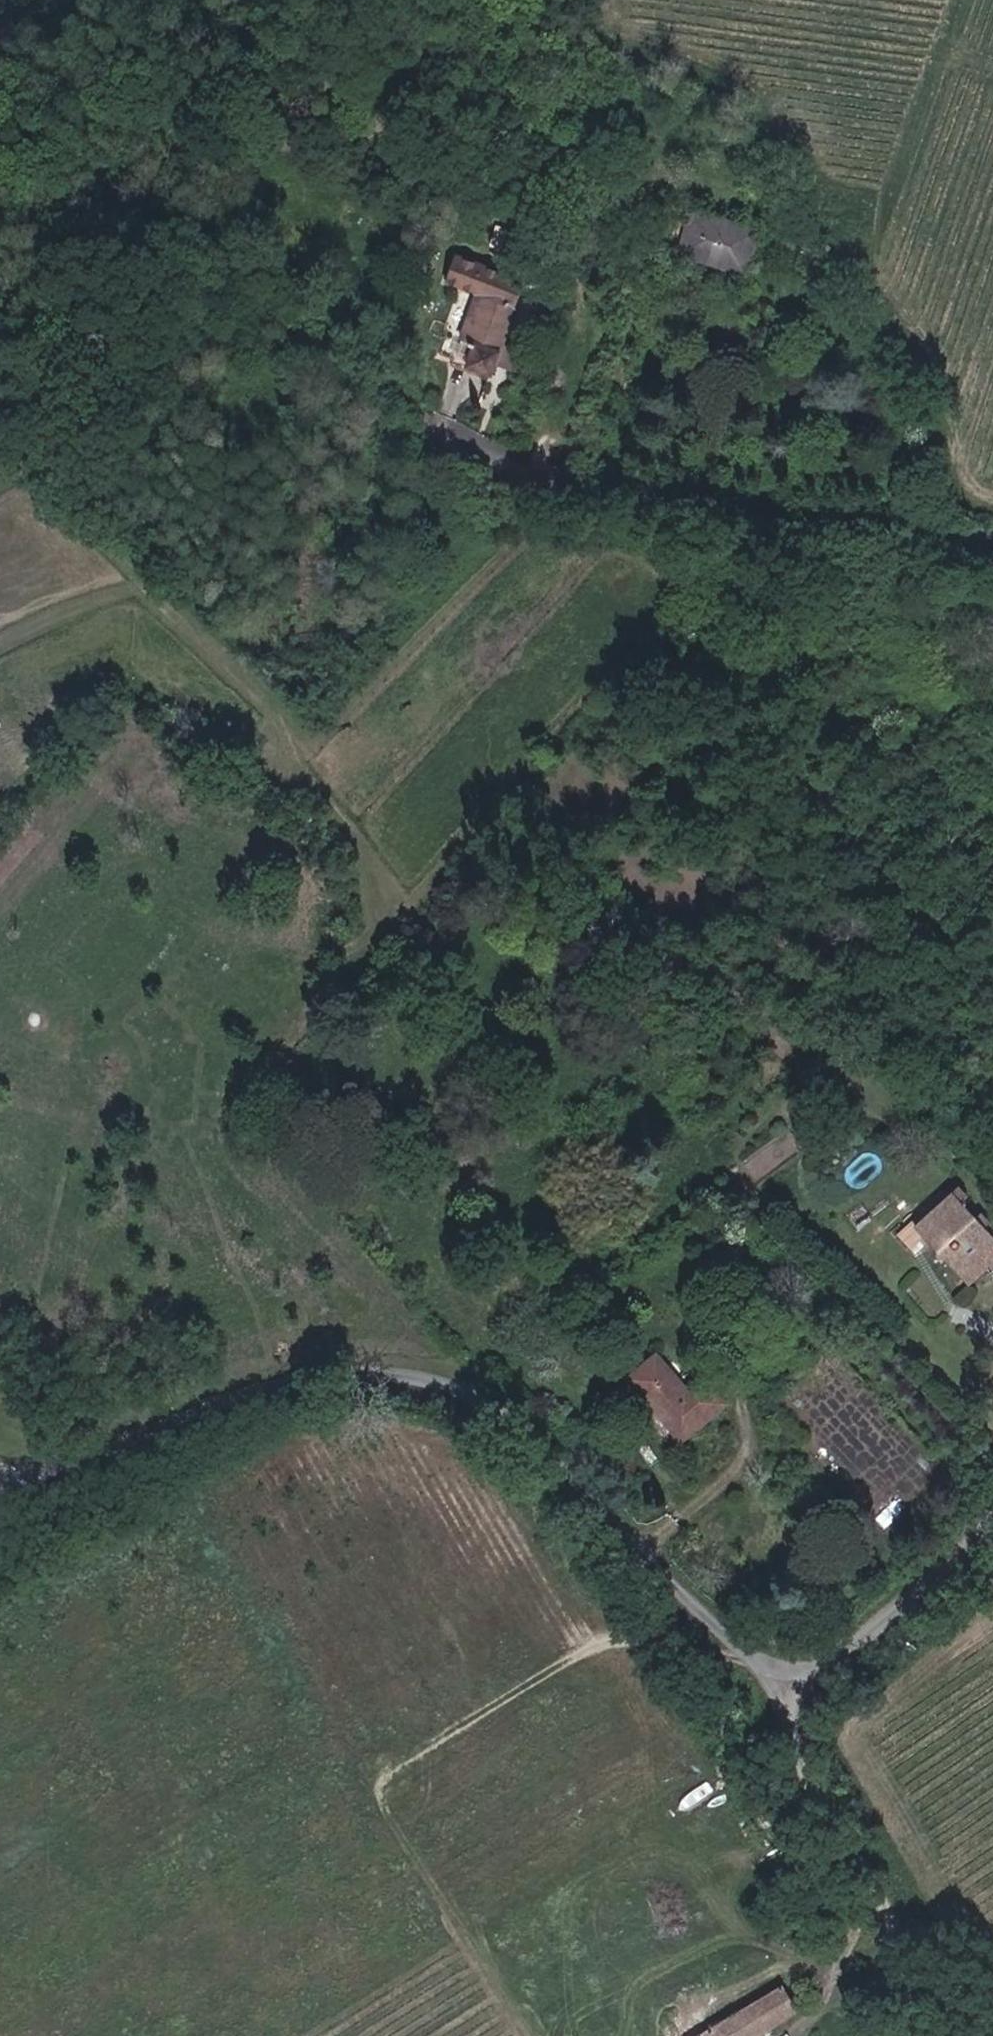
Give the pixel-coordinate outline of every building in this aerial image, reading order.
[(741,276),(756,233),(696,212),(681,256),(741,276)] [(491,377),(525,280),(457,256),(447,282),(480,294),(455,364),(491,377)] [(920,1218),(975,1282),(992,1267),(992,1234),(955,1189),(920,1218)] [(662,1352),(635,1374),(684,1437),(730,1400),(708,1374),(691,1388),(662,1352)] [(804,2008),(787,1982),(698,2035),(758,2035),(804,2008)]
